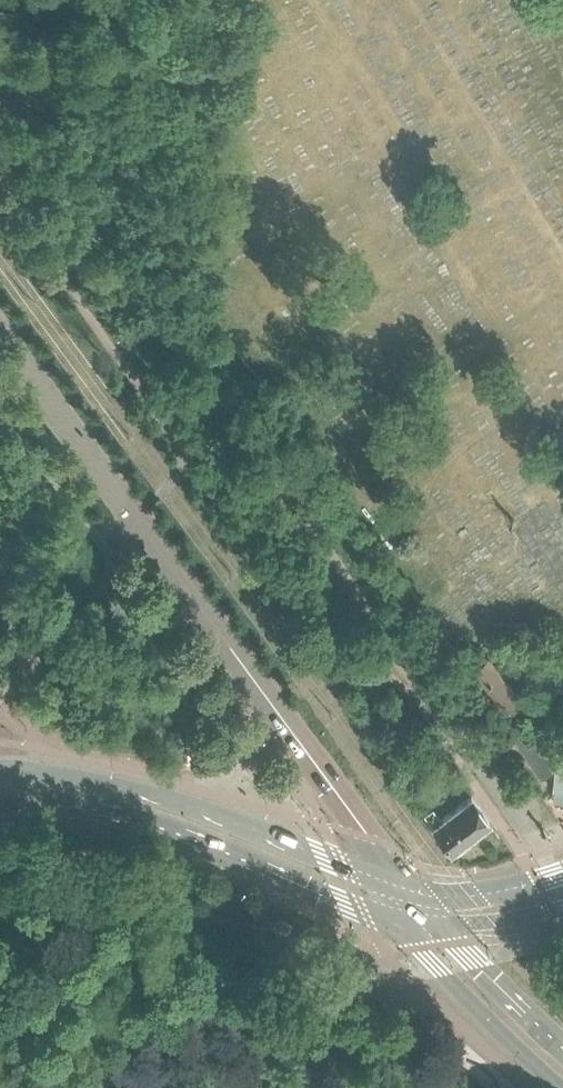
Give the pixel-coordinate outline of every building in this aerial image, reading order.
[(515,693),(488,654),(468,669),(498,712),(521,696),(523,694),(520,690),(515,693)] [(553,700),(557,712),(562,710),(562,697),(553,700)] [(560,763),(529,720),(510,734),(541,777),(560,763)] [(555,772),(553,789),(562,791),(562,772),(555,772)] [(466,838),(490,821),(471,796),(440,820),(432,809),(425,814),(454,854),(469,843),(466,838)]
